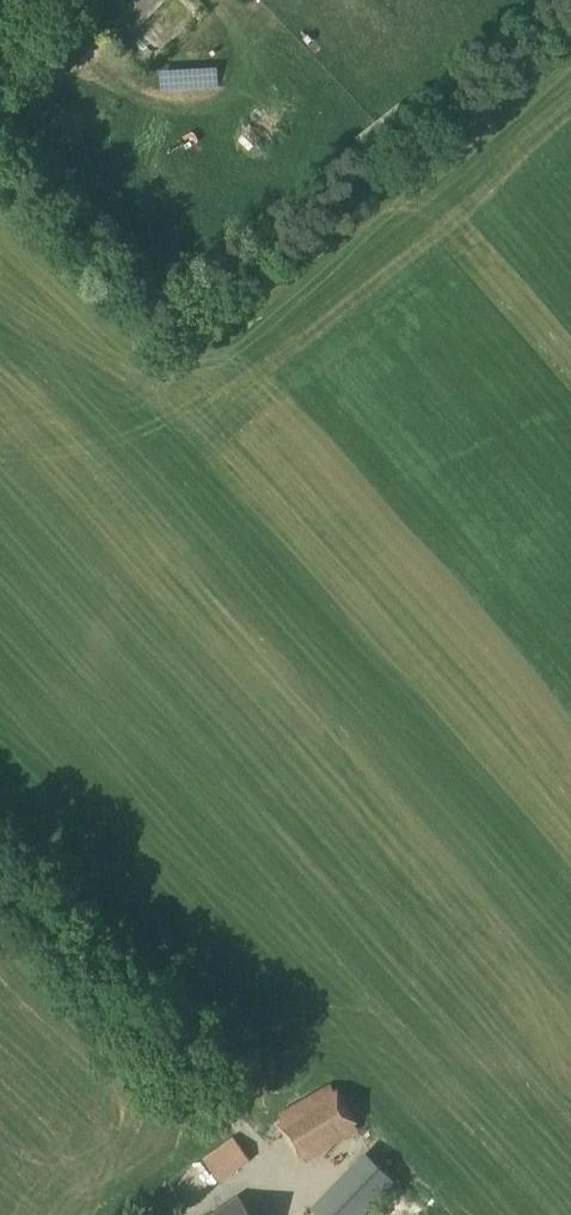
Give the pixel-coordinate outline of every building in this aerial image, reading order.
[(137,34),(155,53),(198,12),(187,0),(173,0),(137,34)] [(215,59),(163,61),(164,82),(216,80),(215,59)] [(308,1159),(355,1129),(329,1086),(280,1114),(308,1159)] [(219,1184),(251,1161),(233,1136),(201,1158),(219,1184)] [(391,1178),(367,1155),(314,1210),(319,1214),(356,1214),(391,1178)] [(238,1197),(212,1214),(251,1214),(238,1197)]
